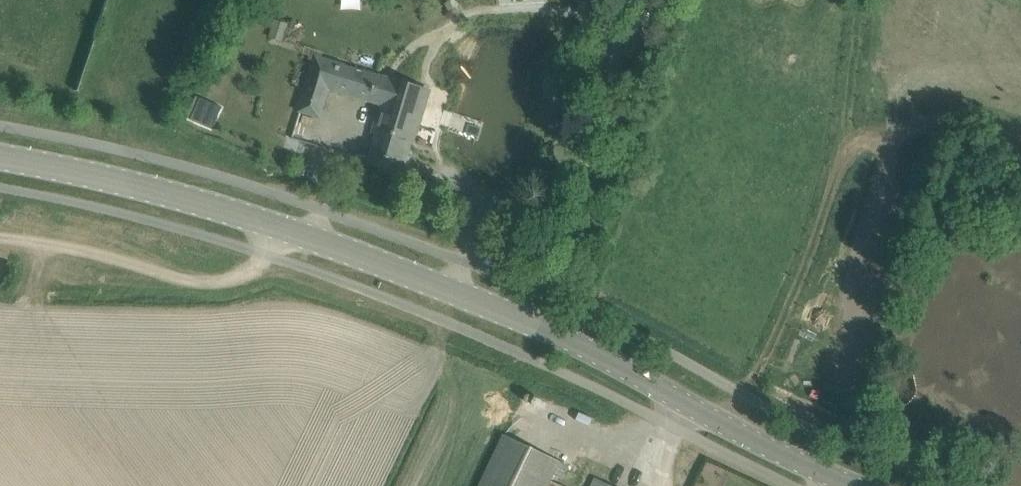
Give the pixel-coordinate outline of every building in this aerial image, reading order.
[(269,36),(282,40),(287,22),(274,18),(269,36)] [(384,104),(391,79),(317,56),(300,111),(302,111),(306,98),(324,103),(328,88),(384,104)] [(378,133),(369,162),(402,171),(411,141),(417,143),(433,91),(430,90),(400,81),(391,79),(384,104),(375,132),(378,133)] [(1020,426),(1020,400),(951,377),(939,413),(1017,439),(1020,426)] [(480,485),(548,485),(553,476),(562,480),(569,466),(559,461),(505,435),(496,453),(480,485)]
